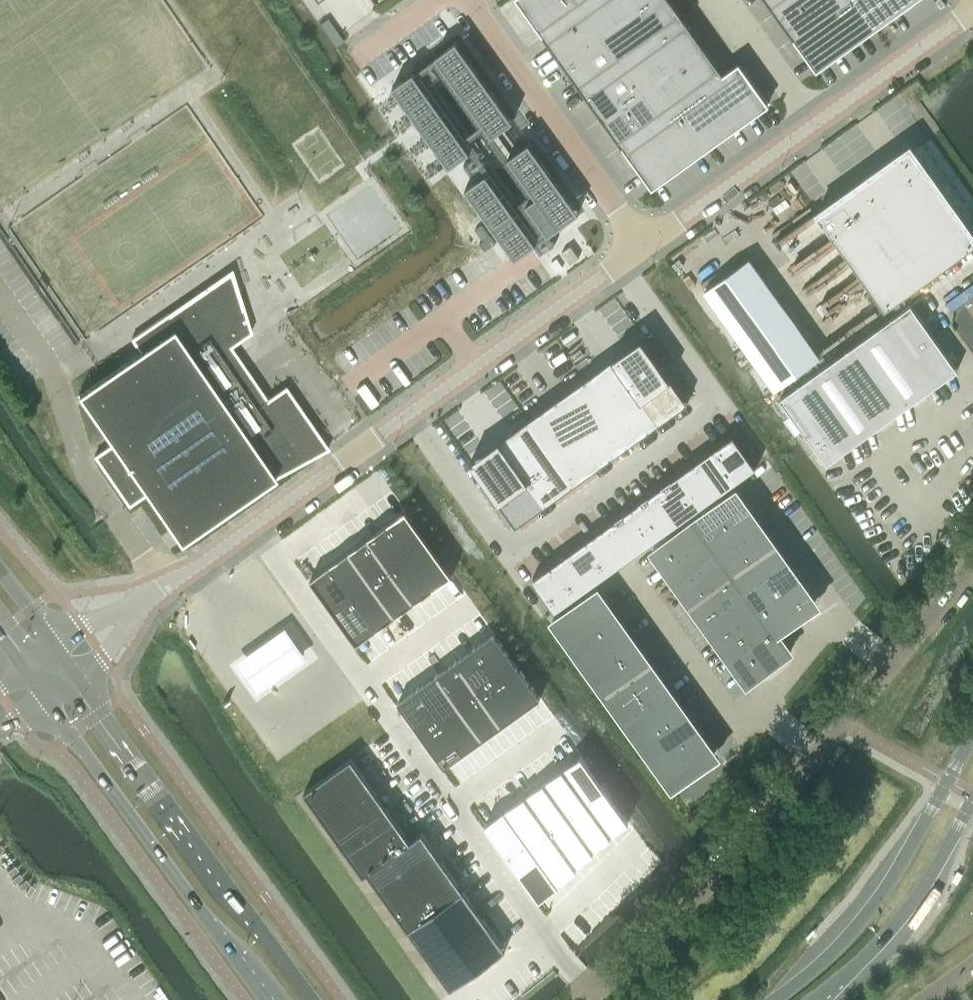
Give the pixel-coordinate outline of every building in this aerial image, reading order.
[(653,187),(770,104),(739,61),(723,73),(671,0),(518,0),(653,187)] [(817,70),(873,30),(886,20),(914,0),(767,0),(817,70)] [(453,44),(433,58),(491,137),(510,123),(453,44)] [(417,71),(397,85),(455,163),(474,149),(417,71)] [(836,199),(905,295),(972,246),(972,191),(930,131),(836,199)] [(522,139),(503,154),(531,193),(522,200),(544,230),(573,208),(522,139)] [(486,166),(467,180),(517,249),(537,235),(486,166)] [(562,251),(570,263),(579,257),(571,245),(562,251)] [(745,260),(700,293),(770,391),(815,358),(745,260)] [(94,455),(128,505),(146,493),(180,542),(275,477),(328,448),(327,446),(286,386),(267,398),(231,346),(251,331),(231,269),(131,338),(140,351),(102,377),(78,393),(112,443),(94,455)] [(911,303),(780,397),(827,462),(958,369),(911,303)] [(640,337),(469,459),(515,525),(687,402),(640,337)] [(730,434),(533,577),(555,607),(753,464),(730,434)] [(736,488),(652,548),(749,683),(791,652),(778,634),(820,604),(736,488)] [(406,509),(386,524),(409,556),(429,542),(406,509)] [(386,524),(367,537),(391,569),(409,556),(386,524)] [(367,537),(349,551),(372,583),(391,569),(367,537)] [(429,542),(409,556),(432,588),(453,574),(429,542)] [(349,551),(330,564),(353,596),(372,583),(349,551)] [(409,556),(391,569),(414,602),(432,588),(409,556)] [(330,564),(310,578),(334,610),(353,596),(330,564)] [(391,569),(372,583),(395,615),(414,602),(391,569)] [(372,583),(353,596),(376,629),(395,615),(372,583)] [(597,587),(552,619),(673,789),(718,757),(597,587)] [(353,596),(334,610),(357,643),(376,629),(353,596)] [(285,621),(236,654),(260,689),(309,655),(285,621)] [(494,632),(474,646),(498,679),(518,664),(494,632)] [(474,646),(455,660),(479,692),(498,679),(474,646)] [(455,660),(436,673),(460,706),(479,692),(455,660)] [(518,664),(498,679),(521,711),(541,697),(518,664)] [(436,673),(418,687),(441,719),(460,706),(436,673)] [(498,679),(479,692),(502,725),(521,711),(498,679)] [(418,687),(398,701),(422,733),(441,719),(418,687)] [(479,692),(460,706),(483,738),(502,725),(479,692)] [(460,706),(441,719),(464,752),(483,738),(460,706)] [(441,719),(422,733),(445,766),(464,752),(441,719)] [(580,752),(561,766),(584,799),(604,785),(580,752)] [(352,757),(304,792),(365,875),(369,873),(453,989),(507,949),(423,832),(412,840),(352,757)] [(561,766),(542,780),(565,813),(584,799),(561,766)] [(542,780),(523,793),(547,826),(565,813),(542,780)] [(628,818),(604,785),(584,799),(608,832),(628,818)] [(523,793),(504,806),(528,839),(547,826),(523,793)] [(608,832),(584,799),(565,813),(590,848),(610,834),(608,832)] [(504,806),(484,821),(508,854),(528,839),(504,806)] [(590,848),(565,813),(547,826),(573,863),(591,850),(590,848)] [(573,863),(547,826),(528,839),(556,879),(575,866),(573,863)] [(556,879),(528,839),(508,854),(538,896),(558,882),(556,879)]
